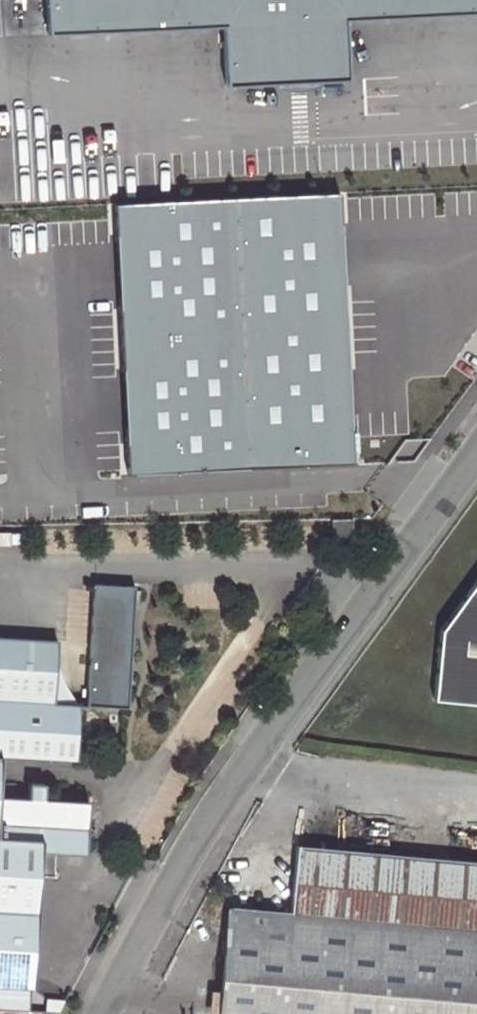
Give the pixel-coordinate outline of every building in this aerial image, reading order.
[(27,32),(210,24),(213,83),(342,77),(339,16),(476,10),(476,0),(25,0),(27,32)] [(353,536),(354,518),(331,519),(331,536),(353,536)] [(441,629),(436,699),(476,702),(476,580),(441,629)] [(96,584),(88,706),(129,709),(137,586),(96,584)] [(55,704),(59,641),(0,638),(0,701),(55,704)] [(0,756),(76,760),(79,706),(55,704),(0,701),(0,756)] [(87,813),(88,800),(43,799),(44,784),(27,783),(27,797),(0,796),(0,808),(87,813)] [(35,910),(38,864),(39,851),(53,852),(85,854),(87,813),(0,808),(0,908),(35,910)] [(290,919),(476,936),(476,861),(297,846),(295,867),(290,919)] [(39,851),(38,864),(52,866),(53,852),(39,851)] [(29,1010),(35,910),(0,908),(0,1008),(29,1010)] [(290,919),(229,913),(220,1013),(476,1013),(476,936),(290,919)]
